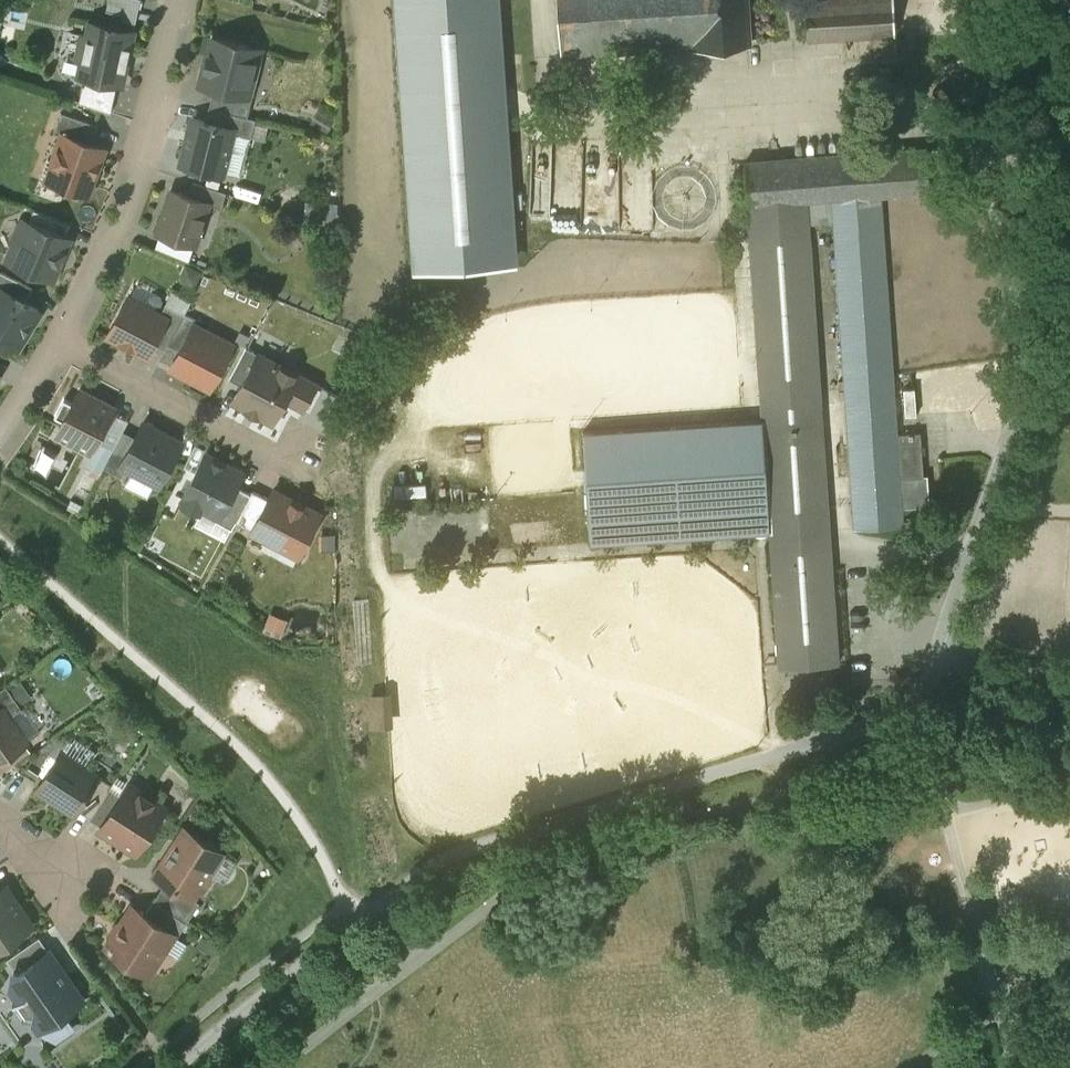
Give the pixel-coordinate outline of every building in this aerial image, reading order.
[(107,8),(125,12),(124,17),(135,20),(140,0),(109,0),(107,8)] [(512,261),(496,0),(399,0),(418,267),(512,261)] [(562,54),(689,46),(686,0),(558,0),(562,54)] [(689,46),(750,43),(748,0),(686,0),(689,46)] [(808,38),(896,33),(894,0),(805,0),(808,38)] [(134,30),(91,21),(88,35),(82,34),(77,58),(83,59),(79,74),(87,76),(118,82),(122,83),(134,30)] [(261,49),(213,37),(201,84),(214,87),(243,94),(244,92),(248,77),(256,79),(260,62),(258,61),(261,49)] [(118,82),(87,76),(85,84),(116,91),(118,82)] [(85,84),(83,84),(80,101),(111,112),(116,91),(85,84)] [(243,94),(214,87),(209,108),(210,108),(248,117),(248,116),(253,94),(244,92),(243,94)] [(248,117),(210,108),(207,120),(234,127),(233,133),(251,137),(256,118),(248,116),(248,117)] [(99,124),(62,111),(55,131),(63,134),(63,132),(92,143),(99,124)] [(207,120),(193,117),(182,163),(223,174),(233,133),(234,127),(207,120)] [(92,143),(63,132),(63,134),(54,160),(48,158),(42,175),(48,177),(47,178),(89,193),(105,147),(92,143)] [(927,148),(746,162),(749,203),(807,199),(880,194),(930,190),(927,148)] [(227,192),(193,181),(188,196),(209,202),(209,203),(221,208),(227,192)] [(188,196),(171,190),(158,232),(160,233),(183,241),(194,244),(196,245),(209,203),(209,202),(188,196)] [(880,194),(833,197),(835,221),(856,529),(902,525),(901,507),(896,433),(880,194)] [(833,197),(807,199),(809,223),(835,221),(833,197)] [(807,199),(749,203),(763,419),(771,530),(780,667),(838,664),(809,223),(807,199)] [(71,224),(34,208),(29,221),(66,236),(71,224)] [(29,221),(28,220),(21,223),(14,239),(16,242),(8,259),(53,278),(70,238),(66,236),(29,221)] [(183,241),(160,233),(156,247),(178,257),(183,241)] [(194,244),(183,241),(178,257),(189,261),(194,244)] [(1,271),(0,273),(0,290),(2,287),(25,301),(33,287),(1,271)] [(2,287),(0,290),(0,336),(17,346),(40,310),(25,301),(2,287)] [(160,314),(128,297),(109,334),(148,355),(154,343),(160,331),(158,330),(162,322),(165,317),(160,314)] [(184,314),(166,304),(160,314),(165,317),(162,322),(176,330),(180,323),(184,314)] [(197,319),(185,313),(184,314),(180,323),(191,328),(194,324),(197,319)] [(160,331),(154,343),(166,349),(169,344),(176,330),(162,322),(158,330),(160,331)] [(191,328),(180,323),(176,330),(169,344),(180,350),(191,328)] [(233,345),(194,324),(191,328),(180,350),(171,367),(211,388),(233,345)] [(247,347),(230,378),(242,385),(259,353),(247,347)] [(318,384),(259,353),(242,385),(234,400),(248,407),(247,409),(248,409),(249,408),(259,413),(258,415),(259,415),(259,413),(273,421),(286,397),(305,408),(318,384)] [(114,407),(80,389),(57,433),(91,451),(97,440),(113,411),(114,407)] [(131,416),(138,404),(123,396),(117,409),(131,416)] [(113,411),(97,440),(101,442),(114,448),(124,430),(129,419),(113,411)] [(763,419),(583,431),(590,542),(771,530),(763,419)] [(182,442),(143,422),(136,436),(132,444),(134,446),(128,456),(124,465),(127,467),(160,484),(182,442)] [(136,436),(124,430),(114,448),(128,456),(134,446),(132,444),(136,436)] [(921,431),(896,433),(901,507),(930,505),(928,474),(924,475),(921,431)] [(114,448),(101,442),(90,462),(94,464),(90,471),(99,476),(104,466),(114,448)] [(128,456),(114,448),(104,466),(123,476),(127,467),(124,465),(128,456)] [(243,474),(205,455),(183,497),(185,504),(196,510),(203,508),(204,506),(220,515),(221,515),(236,486),(243,474)] [(236,486),(221,515),(220,515),(217,520),(231,528),(236,520),(250,493),(236,486)] [(269,498),(252,489),(250,493),(236,520),(253,529),(269,498)] [(320,515),(273,490),(269,498),(253,529),(252,530),(283,546),(285,542),(301,550),(320,515)] [(265,626),(283,634),(290,618),(271,610),(265,626)] [(0,689),(0,709),(3,707),(9,716),(22,707),(7,685),(0,689)] [(385,690),(371,692),(374,724),(388,723),(385,690)] [(3,760),(12,754),(13,751),(27,741),(9,716),(3,707),(0,709),(0,759),(3,760)] [(39,748),(25,770),(36,777),(50,755),(39,748)] [(98,776),(61,752),(38,788),(76,812),(78,808),(99,776),(98,776)] [(99,776),(78,808),(91,817),(111,787),(113,783),(99,774),(98,776),(99,776)] [(102,825),(100,828),(137,852),(166,807),(129,783),(122,794),(102,825)] [(91,817),(91,818),(102,825),(122,794),(111,787),(91,817)] [(185,828),(155,873),(166,881),(193,898),(194,897),(199,888),(202,890),(211,876),(207,873),(221,852),(222,853),(222,852),(185,828)] [(193,898),(166,881),(154,900),(187,921),(200,901),(194,897),(193,898)] [(32,923),(6,885),(0,889),(0,946),(32,923)] [(187,921),(154,900),(145,912),(174,932),(174,933),(178,935),(187,921)] [(145,912),(134,905),(107,946),(148,972),(174,933),(174,932),(145,912)] [(40,934),(7,957),(8,958),(9,958),(15,967),(14,967),(13,974),(49,949),(40,934)] [(49,949),(13,974),(11,986),(20,999),(13,1004),(23,1019),(47,1023),(84,998),(68,975),(66,976),(58,964),(59,963),(49,949)]
